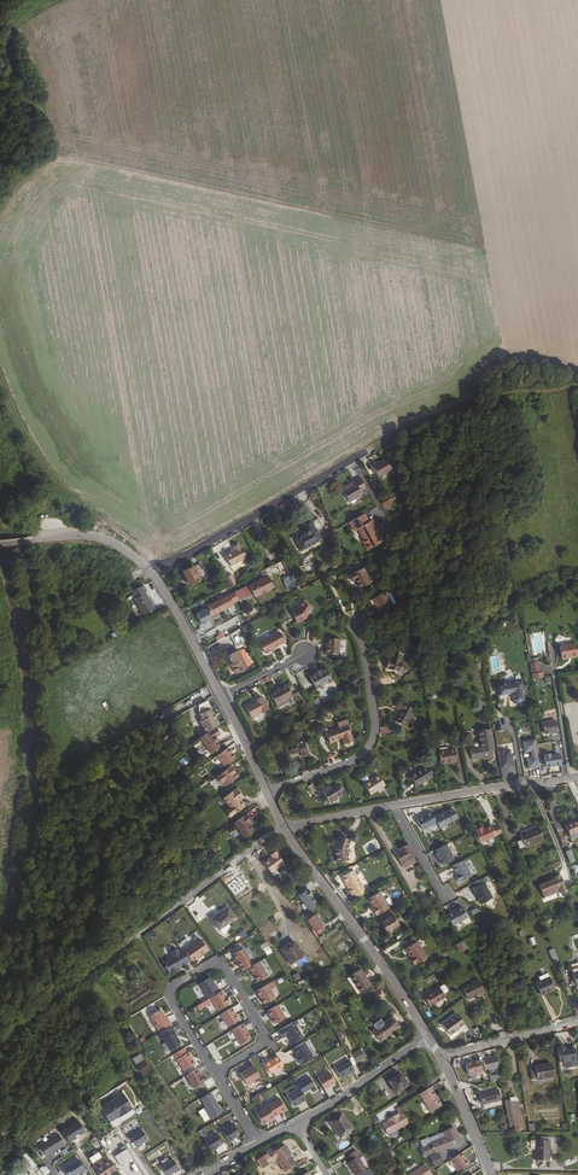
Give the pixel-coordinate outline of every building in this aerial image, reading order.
[(394,469),(388,458),(372,467),(378,478),(394,469)] [(354,481),(355,484),(342,491),(349,502),(362,495),(360,492),(366,489),(360,478),(354,481)] [(342,491),(355,484),(354,481),(341,488),(342,491)] [(384,507),(394,503),(392,499),(382,503),(384,507)] [(368,523),(364,515),(348,523),(353,532),(357,530),(363,540),(362,541),(368,551),(382,543),(376,533),(374,530),(376,529),(372,521),(368,523)] [(304,532),(304,534),(295,539),(301,551),(321,540),(311,521),(304,524),(306,529),(304,530),(304,532)] [(225,556),(231,566),(247,557),(241,547),(239,544),(234,548),(235,550),(225,556)] [(234,571),(245,565),(243,561),(232,567),(234,571)] [(268,576),(269,578),(281,572),(287,569),(283,561),(265,570),(268,576)] [(194,566),(183,572),(189,585),(200,580),(207,577),(201,564),(194,567),(194,566)] [(296,586),(287,569),(281,572),(290,589),(296,586)] [(363,569),(350,576),(353,582),(356,581),(360,590),(370,584),(363,569)] [(232,574),(226,578),(230,587),(237,583),(232,574)] [(268,576),(249,586),(250,588),(255,598),(274,588),(269,578),(268,576)] [(135,593),(138,598),(137,598),(146,615),(155,610),(146,593),(148,592),(144,587),(135,593)] [(247,597),(243,589),(229,596),(232,603),(238,600),(239,601),(247,597)] [(393,607),(386,594),(374,600),(381,614),(393,607)] [(232,603),(229,596),(205,607),(206,610),(210,617),(229,608),(233,605),(232,603)] [(372,601),(379,615),(381,614),(374,600),(372,601)] [(308,617),(311,612),(314,608),(306,603),(300,607),(292,611),(299,623),(305,619),(308,617)] [(210,617),(206,610),(197,615),(202,625),(211,620),(210,617)] [(286,642),(280,631),(260,642),(266,653),(266,654),(271,651),(271,650),(275,648),(286,642)] [(214,637),(218,641),(225,637),(222,632),(214,637)] [(245,647),(239,636),(233,639),(238,650),(233,653),(228,656),(232,664),(233,666),(232,669),(235,673),(237,674),(247,668),(239,650),(245,647)] [(341,656),(342,640),(331,639),(330,644),(330,646),(328,646),(328,655),(341,656)] [(577,656),(575,643),(559,646),(561,658),(577,656)] [(387,659),(386,659),(383,668),(397,672),(402,655),(390,651),(387,659)] [(530,663),(532,674),(540,673),(539,662),(530,663)] [(334,681),(327,669),(311,677),(318,690),(334,681)] [(525,702),(521,681),(497,685),(499,696),(512,694),(514,704),(525,702)] [(277,692),(272,694),(277,705),(293,697),(288,687),(286,686),(281,688),(281,690),(277,692)] [(256,701),(257,702),(246,708),(251,718),(262,712),(263,713),(269,710),(262,698),(256,701)] [(216,726),(220,723),(206,701),(199,706),(200,716),(203,721),(202,722),(207,731),(216,726)] [(413,710),(399,702),(395,709),(401,712),(394,723),(403,728),(413,710)] [(557,732),(555,721),(543,723),(545,734),(557,732)] [(221,733),(216,726),(207,731),(200,736),(210,752),(220,746),(216,740),(218,739),(216,736),(221,733)] [(349,729),(340,731),(340,730),(327,734),(331,745),(337,743),(337,741),(342,739),(344,746),(354,743),(349,729)] [(480,731),(482,748),(470,750),(472,759),(483,757),(484,760),(493,758),(492,751),(494,751),(491,730),(480,731)] [(557,740),(540,744),(543,754),(559,750),(557,740)] [(309,757),(304,741),(289,746),(293,756),(300,753),(302,759),(309,757)] [(528,769),(539,767),(535,741),(523,742),(525,753),(531,752),(532,758),(527,758),(528,769)] [(217,756),(224,766),(235,758),(228,748),(217,756)] [(456,764),(454,750),(438,752),(439,766),(456,764)] [(505,751),(498,752),(501,770),(513,768),(510,752),(505,753),(505,751)] [(551,755),(551,754),(544,755),(546,768),(561,765),(560,754),(551,755)] [(183,766),(191,760),(187,755),(179,761),(183,766)] [(238,777),(231,767),(217,777),(225,787),(238,777)] [(431,778),(425,768),(410,777),(417,788),(431,778)] [(385,788),(379,777),(364,786),(370,797),(385,788)] [(342,797),(337,787),(323,794),(329,804),(342,797)] [(241,807),(243,805),(239,800),(243,797),(236,788),(222,798),(229,807),(227,809),(231,814),(241,807)] [(457,818),(452,809),(434,819),(436,823),(439,828),(457,818)] [(249,817),(245,812),(233,821),(240,830),(239,831),(243,836),(254,828),(248,821),(246,819),(249,817)] [(416,820),(422,830),(436,823),(434,819),(430,812),(416,820)] [(577,831),(577,820),(577,819),(565,825),(569,835),(577,831)] [(491,826),(483,830),(482,829),(476,832),(481,844),(496,837),(491,826)] [(543,839),(537,826),(519,834),(525,847),(543,839)] [(346,850),(349,840),(338,837),(334,850),(337,863),(348,861),(346,850)] [(400,864),(415,857),(408,844),(399,849),(400,851),(395,854),(400,864)] [(446,845),(433,852),(438,860),(439,860),(442,866),(454,859),(446,845)] [(571,849),(566,851),(571,863),(576,861),(571,849)] [(385,850),(380,852),(385,862),(390,859),(385,850)] [(284,864),(275,852),(270,855),(272,857),(264,863),(271,873),(284,864)] [(454,875),(459,883),(471,877),(462,861),(452,867),(455,875),(454,875)] [(354,900),(364,895),(351,873),(339,879),(343,886),(345,886),(351,897),(352,896),(354,900)] [(567,889),(560,874),(554,877),(554,878),(550,880),(539,885),(545,898),(560,891),(561,892),(563,892),(566,891),(567,889)] [(481,879),(473,884),(475,888),(473,890),(481,905),(492,899),(481,879)] [(309,910),(318,903),(312,897),(314,896),(309,889),(299,896),(309,910)] [(415,896),(418,901),(424,898),(421,892),(415,896)] [(374,918),(386,911),(377,896),(366,901),(371,909),(369,910),(374,918)] [(219,929),(236,917),(228,907),(211,919),(219,929)] [(453,912),(447,916),(453,927),(467,919),(461,907),(453,912)] [(172,917),(175,922),(180,918),(177,914),(172,917)] [(318,933),(325,927),(315,915),(308,921),(318,933)] [(400,926),(394,916),(383,922),(388,933),(393,930),(400,926)] [(388,935),(394,932),(393,930),(388,933),(383,922),(381,923),(388,935)] [(403,938),(401,934),(394,938),(396,942),(403,938)] [(185,951),(192,961),(208,950),(201,940),(185,951)] [(281,949),(283,951),(296,942),(295,940),(281,949)] [(463,941),(455,945),(459,951),(462,952),(468,949),(463,941)] [(291,964),(304,956),(296,942),(283,951),(291,964)] [(417,942),(406,949),(409,955),(411,957),(410,958),(414,965),(427,957),(417,942)] [(267,955),(273,953),(269,945),(263,948),(267,955)] [(554,963),(559,961),(554,948),(549,950),(554,963)] [(244,949),(234,955),(243,971),(249,968),(254,965),(244,949)] [(249,968),(257,982),(268,976),(260,962),(254,965),(249,968)] [(361,992),(371,985),(360,969),(350,976),(361,992)] [(292,975),(295,981),(301,978),(298,972),(292,975)] [(555,988),(550,977),(537,983),(543,996),(550,993),(549,990),(555,988)] [(211,998),(221,992),(217,985),(215,986),(211,979),(200,986),(208,999),(211,998)] [(485,991),(479,980),(463,988),(468,999),(485,991)] [(256,992),(264,1005),(275,998),(267,985),(256,992)] [(444,985),(439,987),(424,996),(429,1005),(436,1001),(437,1003),(442,1000),(441,998),(445,996),(443,994),(448,991),(448,990),(445,985),(444,985)] [(221,992),(211,998),(219,1011),(231,1004),(227,996),(226,997),(222,991),(221,992)] [(267,1012),(269,1016),(270,1016),(275,1024),(285,1018),(278,1005),(267,1012)] [(239,1020),(232,1008),(221,1015),(228,1027),(239,1020)] [(161,1010),(150,1017),(160,1034),(171,1027),(173,1026),(167,1018),(166,1018),(161,1010)] [(369,1019),(374,1016),(370,1010),(365,1012),(369,1019)] [(458,1014),(444,1024),(452,1035),(458,1031),(457,1030),(460,1028),(465,1024),(458,1014)] [(380,1042),(400,1027),(393,1017),(373,1032),(380,1042)] [(294,1022),(278,1031),(283,1038),(287,1036),(292,1044),(303,1037),(294,1022)] [(243,1024),(231,1032),(240,1046),(251,1039),(247,1032),(248,1032),(243,1024)] [(160,1034),(171,1051),(182,1045),(171,1027),(160,1034)] [(299,1059),(302,1065),(315,1057),(306,1041),(294,1048),(300,1058),(299,1059)] [(563,1046),(556,1048),(559,1063),(564,1062),(565,1068),(577,1066),(573,1048),(564,1049),(563,1046)] [(361,1050),(354,1053),(359,1062),(365,1058),(361,1050)] [(188,1052),(177,1059),(185,1071),(196,1065),(188,1052)] [(142,1075),(150,1070),(141,1055),(132,1060),(142,1075)] [(284,1066),(278,1056),(265,1064),(271,1074),(284,1066)] [(484,1058),(486,1071),(499,1069),(497,1056),(484,1058)] [(347,1076),(355,1072),(348,1059),(335,1068),(341,1079),(347,1075),(347,1076)] [(248,1060),(239,1065),(242,1070),(251,1065),(248,1060)] [(554,1078),(553,1064),(535,1067),(536,1070),(537,1079),(537,1080),(554,1078)] [(262,1080),(253,1066),(241,1073),(248,1085),(255,1081),(256,1083),(262,1080)] [(480,1067),(467,1071),(470,1081),(471,1082),(477,1081),(477,1083),(484,1081),(480,1067)] [(200,1074),(198,1069),(186,1076),(194,1089),(205,1082),(200,1074)] [(329,1072),(318,1078),(325,1089),(335,1083),(329,1072)] [(313,1074),(300,1082),(303,1086),(306,1092),(315,1087),(317,1090),(321,1088),(313,1074)] [(402,1090),(408,1086),(401,1074),(390,1081),(399,1095),(403,1092),(402,1090)] [(306,1092),(303,1086),(291,1093),(298,1105),(310,1098),(306,1092)] [(431,1088),(420,1095),(428,1109),(431,1114),(442,1107),(439,1102),(431,1088)] [(501,1101),(498,1090),(479,1094),(482,1105),(501,1101)] [(213,1098),(210,1093),(201,1099),(206,1107),(204,1109),(210,1119),(223,1112),(214,1098),(213,1098)] [(124,1094),(101,1109),(111,1125),(121,1119),(120,1118),(133,1109),(124,1094)] [(267,1105),(268,1105),(274,1116),(286,1109),(279,1097),(267,1105)] [(510,1104),(510,1100),(504,1101),(509,1126),(522,1124),(518,1102),(510,1104)] [(500,1101),(482,1105),(483,1109),(501,1105),(500,1101)] [(274,1116),(268,1105),(256,1112),(263,1124),(270,1119),(271,1120),(275,1118),(274,1116)] [(341,1138),(352,1130),(342,1114),(329,1122),(341,1138)] [(408,1124),(403,1114),(399,1116),(398,1114),(389,1119),(390,1121),(388,1122),(382,1125),(387,1135),(408,1124)] [(83,1128),(75,1116),(60,1126),(68,1139),(83,1128)] [(212,1123),(199,1131),(202,1136),(215,1127),(212,1123)] [(234,1124),(222,1131),(230,1143),(234,1140),(234,1139),(241,1134),(234,1124)] [(454,1128),(444,1132),(447,1138),(430,1145),(423,1148),(421,1148),(425,1157),(460,1143),(454,1128)] [(149,1139),(142,1129),(130,1137),(137,1149),(142,1146),(141,1145),(149,1139)] [(205,1139),(212,1151),(225,1143),(218,1132),(205,1139)] [(40,1146),(47,1157),(66,1144),(59,1134),(40,1146)] [(423,1148),(430,1145),(428,1139),(421,1142),(423,1148)] [(549,1162),(549,1141),(535,1141),(530,1141),(530,1148),(531,1149),(535,1149),(536,1149),(536,1161),(549,1162)] [(288,1154),(290,1153),(285,1146),(272,1155),(277,1165),(279,1163),(284,1172),(295,1165),(288,1154)] [(119,1164),(131,1156),(126,1149),(114,1157),(119,1164)] [(360,1156),(356,1151),(347,1156),(351,1162),(348,1164),(355,1174),(372,1174),(368,1169),(366,1171),(357,1158),(360,1156)] [(22,1155),(33,1168),(37,1164),(26,1152),(22,1155)] [(438,1154),(430,1157),(434,1168),(443,1165),(438,1154)] [(460,1154),(450,1161),(457,1172),(469,1165),(466,1160),(465,1161),(463,1158),(460,1154)] [(94,1166),(97,1171),(111,1162),(107,1157),(94,1166)] [(574,1157),(564,1161),(566,1166),(576,1162),(574,1157)] [(173,1158),(162,1165),(168,1174),(170,1174),(176,1172),(176,1173),(181,1170),(173,1158)] [(64,1171),(67,1174),(77,1174),(86,1169),(80,1160),(64,1171)] [(111,1162),(97,1171),(99,1174),(110,1174),(117,1170),(111,1162)] [(36,1172),(40,1174),(43,1174),(47,1172),(42,1166),(36,1172)] [(411,1174),(431,1174),(425,1166),(411,1174)]
